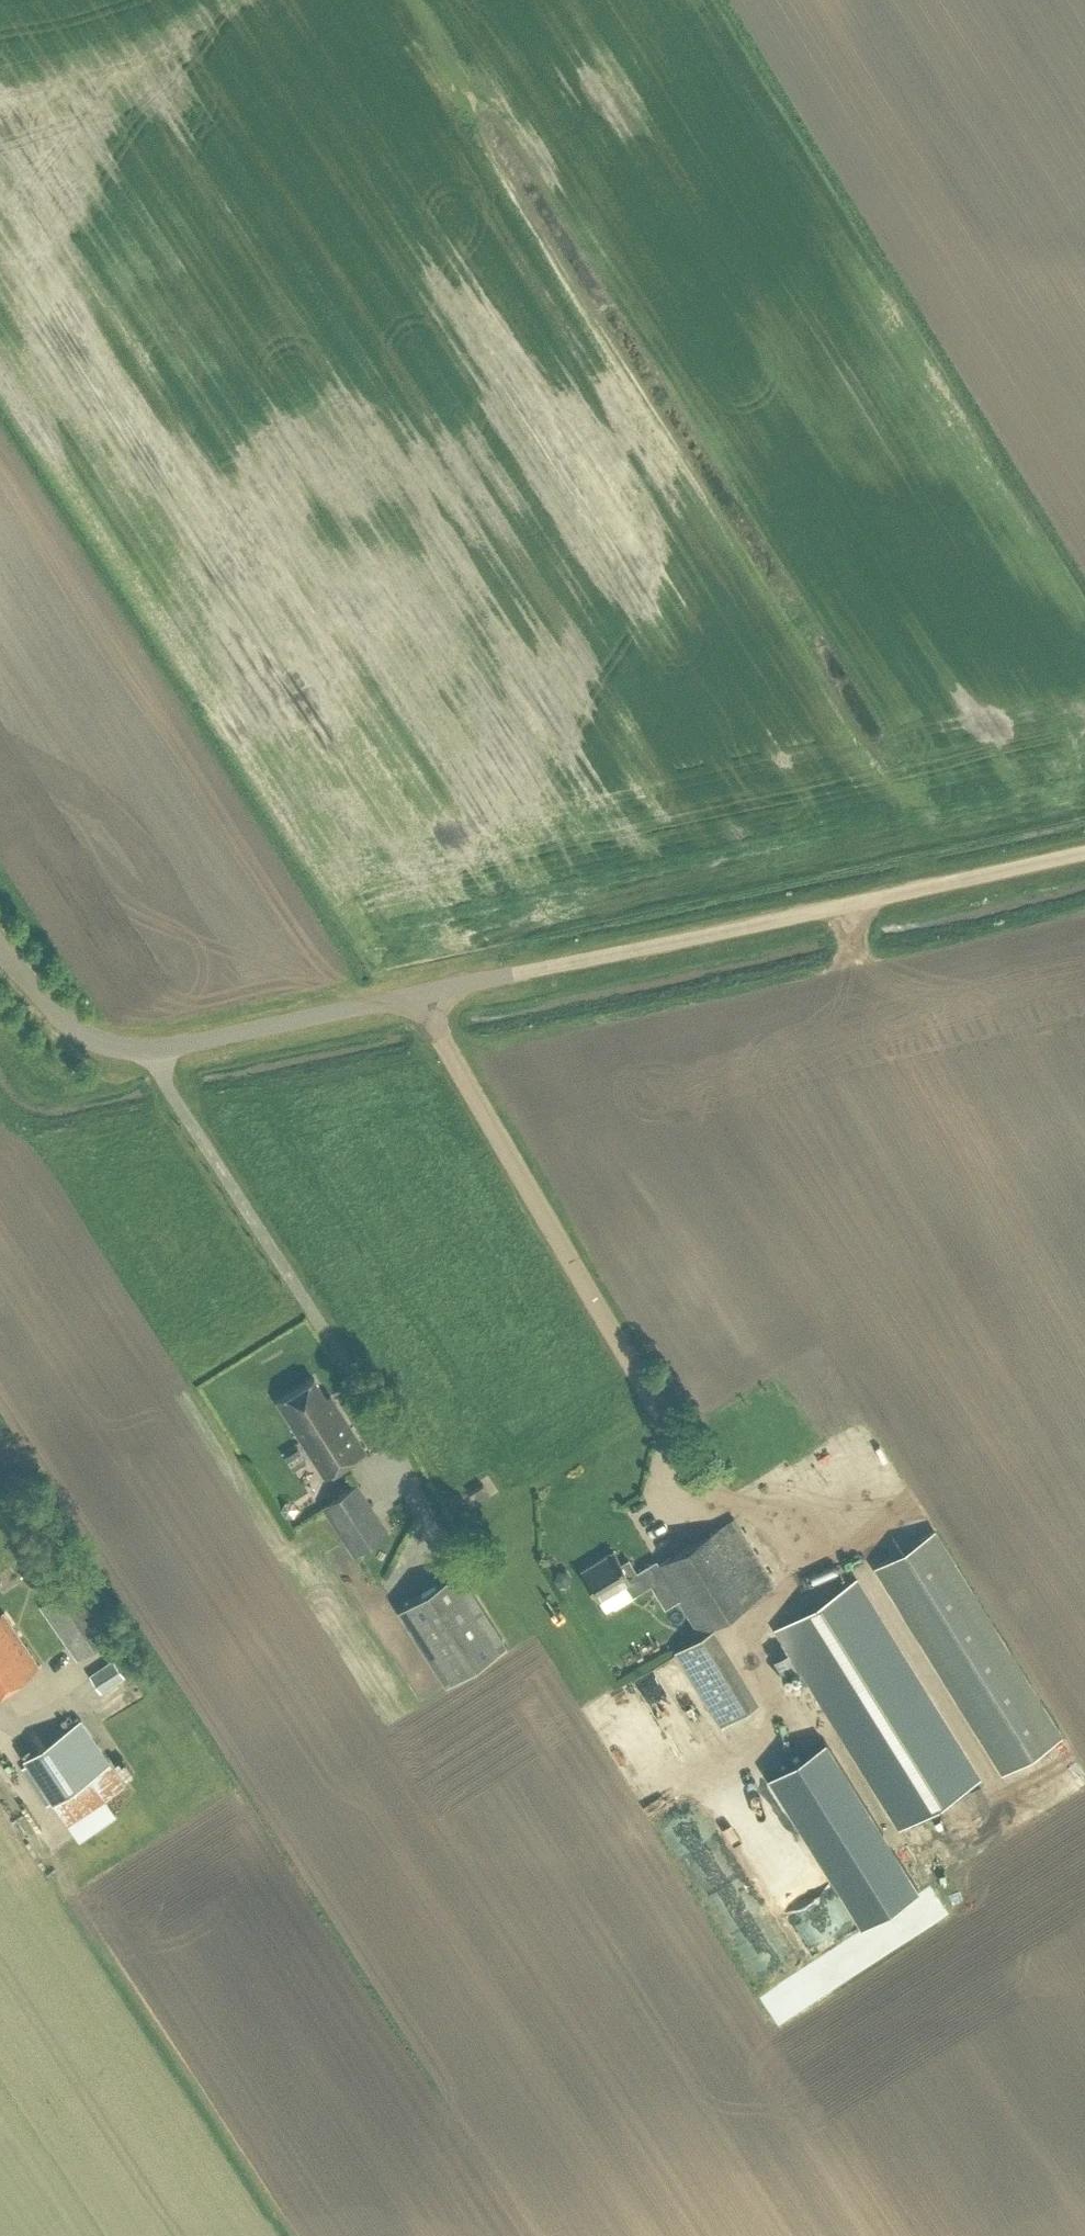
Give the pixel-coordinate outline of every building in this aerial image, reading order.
[(331,1403),(313,1375),(277,1398),(324,1473),(365,1447),(335,1400),(331,1403)] [(353,1552),(388,1530),(381,1520),(357,1481),(322,1503),(353,1552)] [(476,1500),(489,1491),(483,1482),(470,1490),(476,1500)] [(775,1584),(733,1515),(658,1560),(656,1557),(636,1569),(629,1556),(621,1560),(614,1547),(580,1568),(598,1598),(625,1581),(632,1593),(664,1574),(699,1630),(775,1584)] [(933,1528),(876,1563),(1003,1768),(1060,1733),(933,1528)] [(445,1681),(506,1643),(457,1567),(397,1606),(445,1681)] [(77,1656),(113,1631),(73,1573),(37,1598),(77,1656)] [(898,1826),(980,1776),(856,1575),(774,1626),(898,1826)] [(39,1663),(3,1609),(0,1611),(0,1689),(39,1663)] [(674,1649),(720,1724),(760,1699),(714,1624),(674,1649)] [(100,1689),(123,1674),(112,1657),(88,1672),(100,1689)] [(612,1688),(625,1716),(653,1703),(668,1735),(680,1729),(673,1714),(676,1713),(656,1668),(612,1688)] [(52,1799),(109,1760),(80,1716),(23,1755),(52,1799)] [(918,1888),(825,1739),(768,1774),(861,1924),(918,1888)] [(935,1891),(758,1987),(775,2019),(953,1924),(935,1891)]
